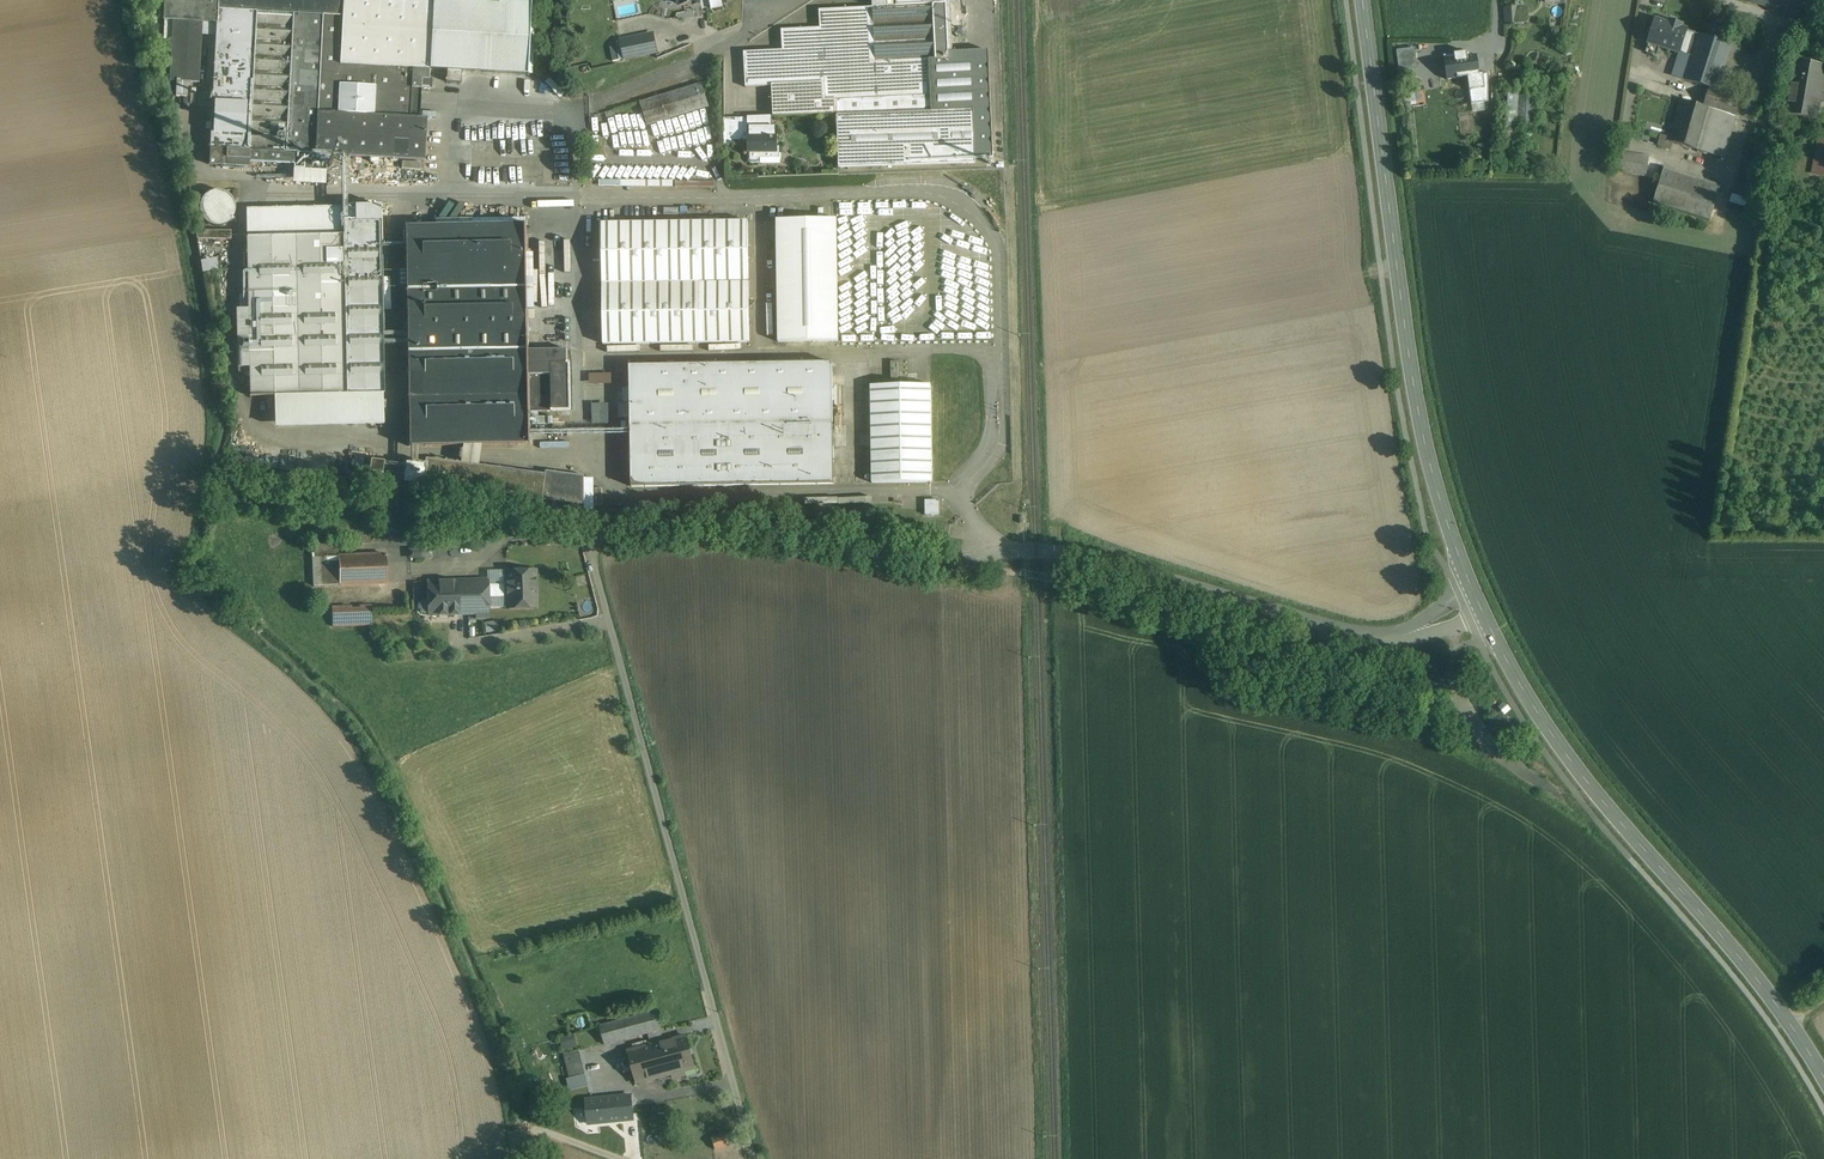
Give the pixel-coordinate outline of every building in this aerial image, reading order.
[(163,20),(173,21),(170,81),(199,83),(203,22),(217,23),(218,0),(164,0),(163,20)] [(217,23),(209,165),(249,167),(249,161),(294,164),(294,154),(424,160),(427,118),(410,117),(412,89),(413,69),(413,68),(341,65),(343,18),(344,0),(218,0),(217,23)] [(343,18),(341,65),(413,68),(413,69),(429,69),(433,0),(344,0),(343,18)] [(488,0),(433,0),(429,69),(530,75),(533,2),(488,0)] [(872,7),(819,10),(820,28),(781,30),(782,50),(744,52),(746,88),(772,86),(823,84),(824,102),(836,101),(931,96),(929,60),(948,59),(945,4),(872,7)] [(1518,8),(1505,9),(1506,25),(1519,24),(1518,8)] [(1686,30),(1656,20),(1648,43),(1679,52),(1682,42),(1686,31),(1686,30)] [(1698,35),(1686,31),(1682,42),(1695,46),(1698,35)] [(652,34),(621,41),(624,59),(656,52),(652,34)] [(1731,44),(1699,34),(1695,46),(1689,64),(1684,80),(1709,88),(1717,90),(1722,72),(1731,44)] [(1695,46),(1682,42),(1679,52),(1683,54),(1680,61),(1689,64),(1695,46)] [(617,46),(610,48),(613,61),(619,60),(617,46)] [(1396,48),(1397,69),(1416,68),(1415,47),(1396,48)] [(1476,56),(1460,58),(1460,55),(1444,57),(1447,80),(1485,74),(1484,66),(1477,67),(1476,56)] [(982,58),(948,60),(948,59),(929,60),(931,96),(932,112),(973,111),(975,159),(994,158),(993,147),(989,65),(982,65),(982,59),(982,58)] [(1795,60),(1791,84),(1790,84),(1785,114),(1817,119),(1823,76),(1823,65),(1795,60)] [(1689,64),(1680,61),(1675,77),(1684,80),(1689,64)] [(429,69),(413,69),(412,89),(431,90),(432,79),(429,79),(429,69)] [(1731,75),(1722,72),(1717,90),(1726,93),(1731,75)] [(1486,80),(1470,83),(1472,100),(1488,98),(1486,80)] [(1535,81),(1519,81),(1518,130),(1533,131),(1535,81)] [(701,84),(640,102),(647,125),(708,107),(701,84)] [(823,84),(772,86),(773,117),(837,114),(836,101),(824,102),(823,84)] [(1703,107),(1680,100),(1668,141),(1669,141),(1700,151),(1712,112),(1736,118),(1742,97),(1726,93),(1717,90),(1709,88),(1703,107)] [(1660,93),(1645,142),(1667,149),(1669,141),(1668,141),(1680,100),(1660,93)] [(1516,95),(1508,95),(1506,143),(1515,143),(1516,95)] [(931,96),(836,101),(837,114),(839,168),(975,163),(975,159),(973,111),(932,112),(931,96)] [(1736,118),(1712,112),(1700,151),(1723,158),(1736,118)] [(740,118),(724,118),(724,145),(733,145),(733,141),(748,140),(748,129),(740,129),(740,118)] [(772,126),(763,126),(763,129),(748,129),(748,140),(748,151),(778,151),(778,129),(772,129),(772,126)] [(1819,140),(1813,173),(1823,176),(1823,141),(1819,140)] [(1649,157),(1620,152),(1617,172),(1646,176),(1649,157)] [(422,163),(402,162),(402,169),(422,170),(422,163)] [(1721,187),(1664,168),(1653,203),(1710,221),(1721,187)] [(239,190),(196,190),(202,231),(231,231),(236,231),(237,198),(239,198),(239,190)] [(335,236),(247,237),(248,310),(236,310),(238,368),(249,368),(249,373),(250,397),(384,394),(381,231),(380,222),(380,206),(342,207),(334,207),(335,236)] [(837,219),(777,220),(778,342),(839,341),(837,219)] [(748,221),(602,223),(602,283),(700,282),(749,281),(748,221)] [(389,222),(380,222),(381,231),(390,231),(389,222)] [(527,225),(404,228),(409,447),(531,444),(530,418),(530,412),(529,351),(527,225)] [(231,231),(202,231),(196,233),(197,239),(231,240),(231,231)] [(206,260),(208,272),(225,270),(223,257),(206,260)] [(749,281),(700,282),(701,343),(750,343),(749,281)] [(700,282),(602,283),(603,345),(701,343),(700,282)] [(567,351),(529,351),(530,412),(552,411),(571,411),(570,363),(568,363),(567,351)] [(832,363),(630,366),(631,426),(833,423),(832,363)] [(616,383),(616,372),(593,372),(593,384),(616,383)] [(931,385),(871,386),(872,483),(932,482),(931,385)] [(550,425),(550,417),(538,417),(538,414),(533,414),(533,425),(550,425)] [(833,423),(631,426),(631,487),(834,484),(833,423)] [(560,438),(560,426),(551,427),(551,438),(560,438)] [(547,427),(536,427),(537,436),(547,436),(547,427)] [(546,474),(425,459),(425,465),(422,483),(532,497),(531,504),(542,506),(547,471),(546,471),(546,474)] [(383,462),(371,461),(368,478),(381,479),(383,462)] [(406,465),(383,462),(381,479),(403,482),(406,465)] [(425,465),(406,463),(406,465),(403,482),(403,483),(422,485),(422,483),(425,465)] [(584,476),(547,471),(542,506),(585,511),(584,479),(584,476)] [(593,479),(584,479),(585,511),(594,512),(593,479)] [(937,515),(937,500),(925,500),(926,515),(937,515)] [(431,550),(409,551),(409,558),(431,557),(431,550)] [(386,555),(357,556),(356,552),(327,553),(327,557),(312,558),(313,587),(387,584),(386,555)] [(535,572),(506,573),(507,598),(507,605),(536,604),(535,572)] [(487,580),(464,581),(463,581),(456,581),(457,602),(465,601),(466,603),(467,603),(468,615),(476,615),(476,619),(488,619),(488,598),(487,585),(488,585),(487,580)] [(456,581),(428,582),(429,616),(457,615),(457,602),(456,581)] [(488,585),(487,585),(488,598),(507,598),(506,585),(488,585)] [(465,601),(457,602),(457,615),(468,615),(467,603),(466,603),(465,601)] [(371,608),(360,609),(360,626),(371,626),(371,608)] [(360,609),(332,610),(333,627),(360,626),(360,609)] [(489,633),(501,629),(498,620),(486,623),(489,633)] [(657,1011),(600,1027),(605,1044),(657,1030),(658,1034),(661,1033),(661,1030),(662,1030),(661,1029),(657,1011)] [(658,1034),(650,1035),(653,1045),(664,1042),(661,1033),(658,1034)] [(571,1036),(560,1038),(563,1050),(574,1047),(571,1036)] [(653,1045),(629,1052),(630,1058),(634,1071),(637,1083),(666,1076),(666,1075),(672,1074),(673,1079),(686,1075),(685,1070),(695,1068),(686,1036),(664,1042),(653,1045)] [(579,1050),(564,1054),(570,1078),(585,1074),(579,1050)] [(634,1071),(630,1058),(621,1061),(624,1073),(634,1071)] [(630,1097),(587,1101),(590,1126),(633,1122),(630,1097)] [(733,1133),(712,1139),(715,1149),(727,1146),(736,1144),(733,1133)] [(736,1144),(727,1146),(730,1158),(739,1156),(736,1144)]
